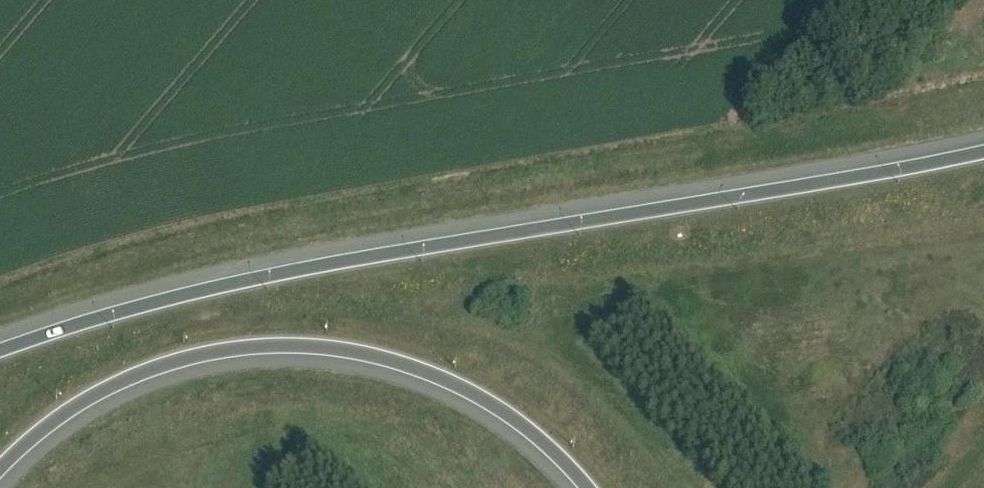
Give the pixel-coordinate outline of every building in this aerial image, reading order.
[(651,200),(627,202),(628,211),(652,208),(651,200)]
